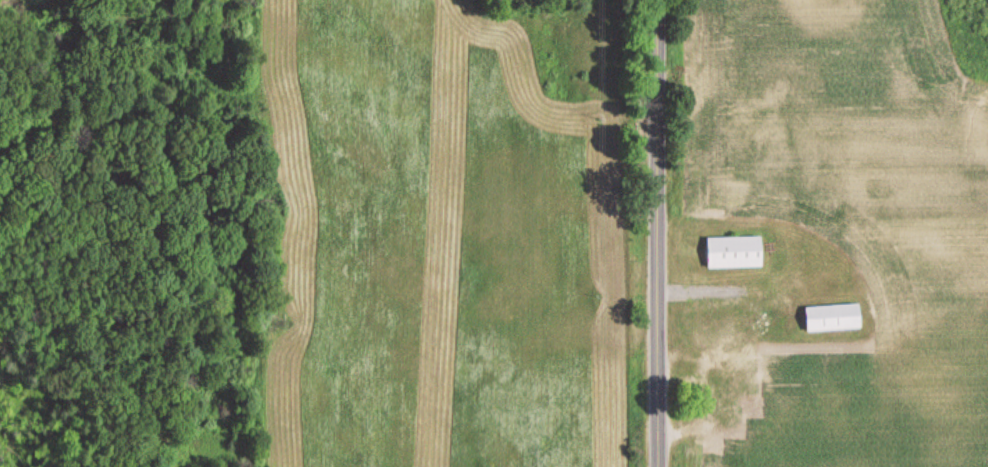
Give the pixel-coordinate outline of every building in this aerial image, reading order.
[(701,269),(759,269),(759,238),(701,238),(701,269)] [(799,308),(800,333),(854,330),(853,305),(799,308)]
